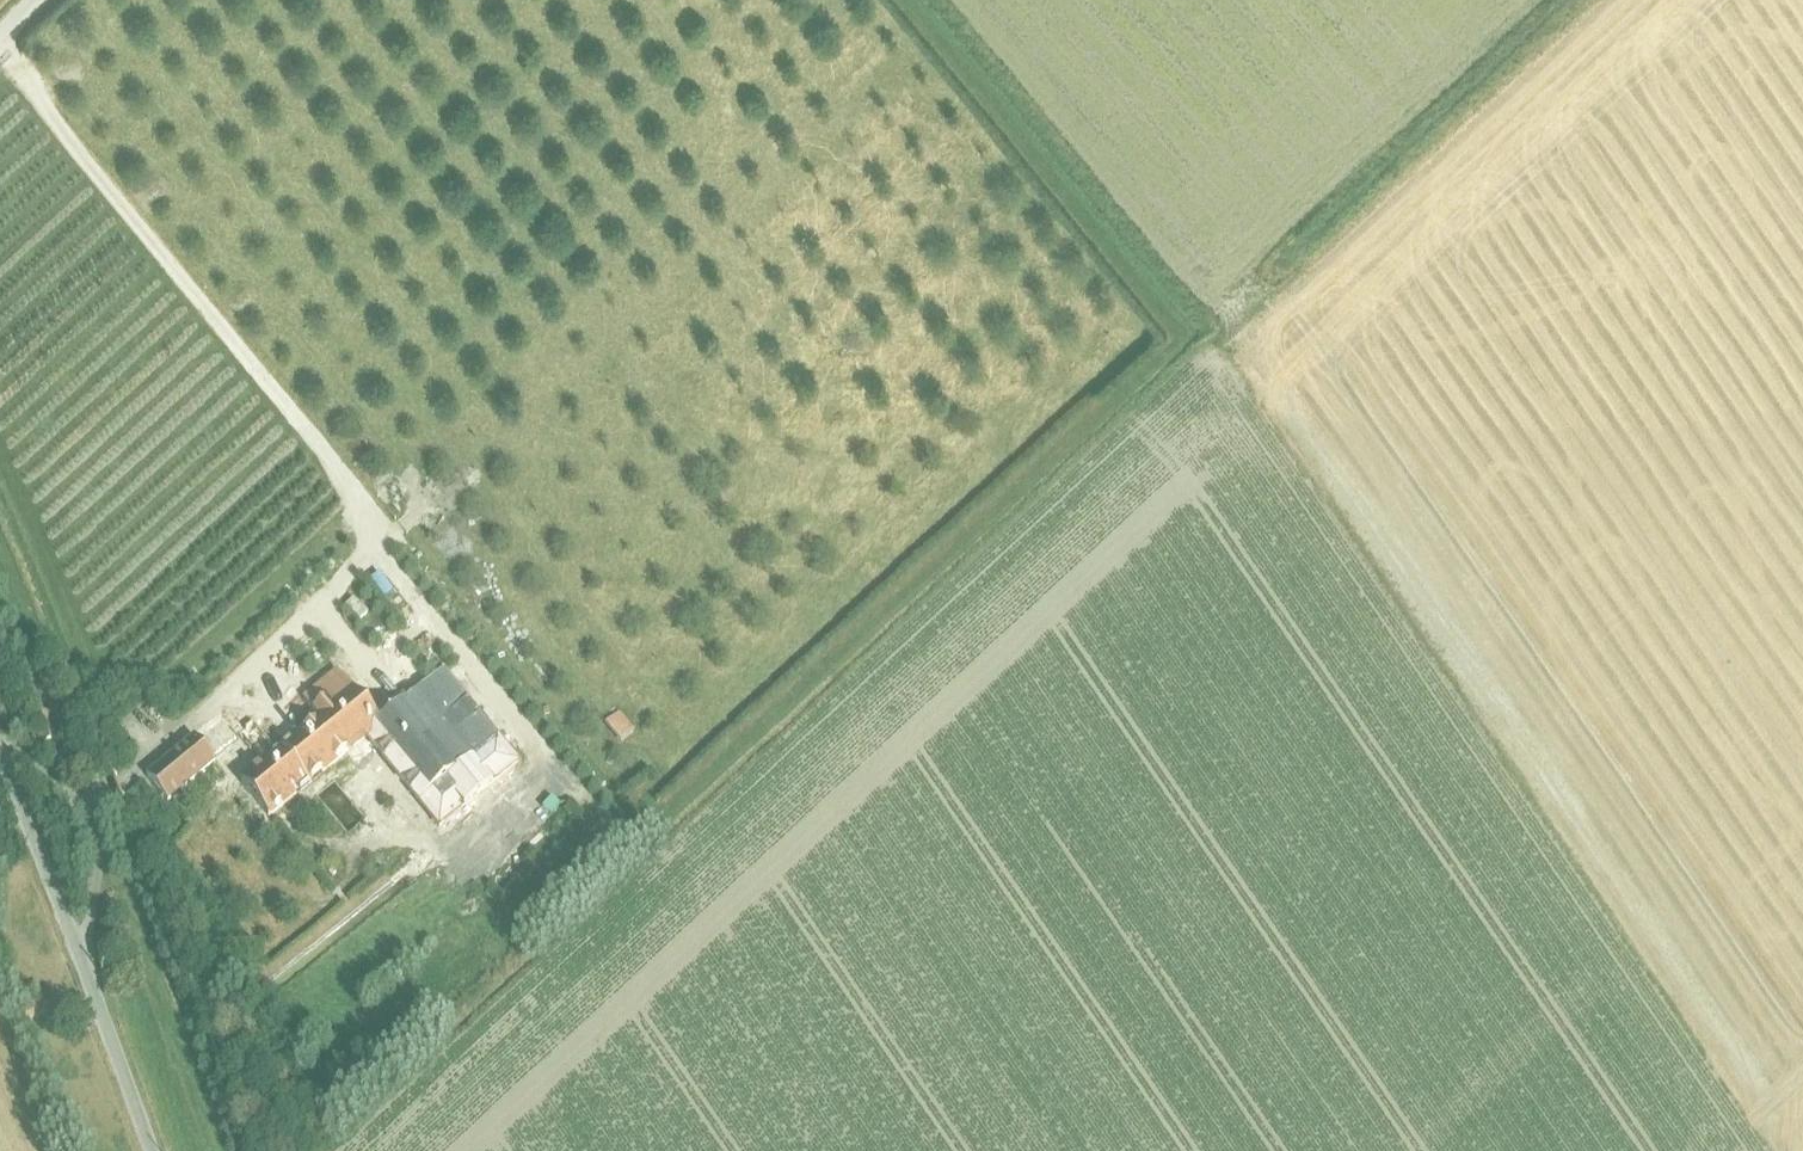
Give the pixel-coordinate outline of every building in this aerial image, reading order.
[(213,758),(239,737),(252,753),(253,751),(264,764),(242,783),(270,818),(367,738),(440,825),(518,761),(445,670),(380,722),(339,673),(306,700),(320,718),(280,752),(254,721),(238,734),(222,715),(148,777),(169,803),(217,763),(213,758)] [(67,697),(38,709),(50,737),(57,733),(68,728),(79,724),(67,697)] [(619,710),(606,721),(620,738),(634,727),(619,710)] [(68,728),(57,733),(61,743),(72,738),(68,728)]
